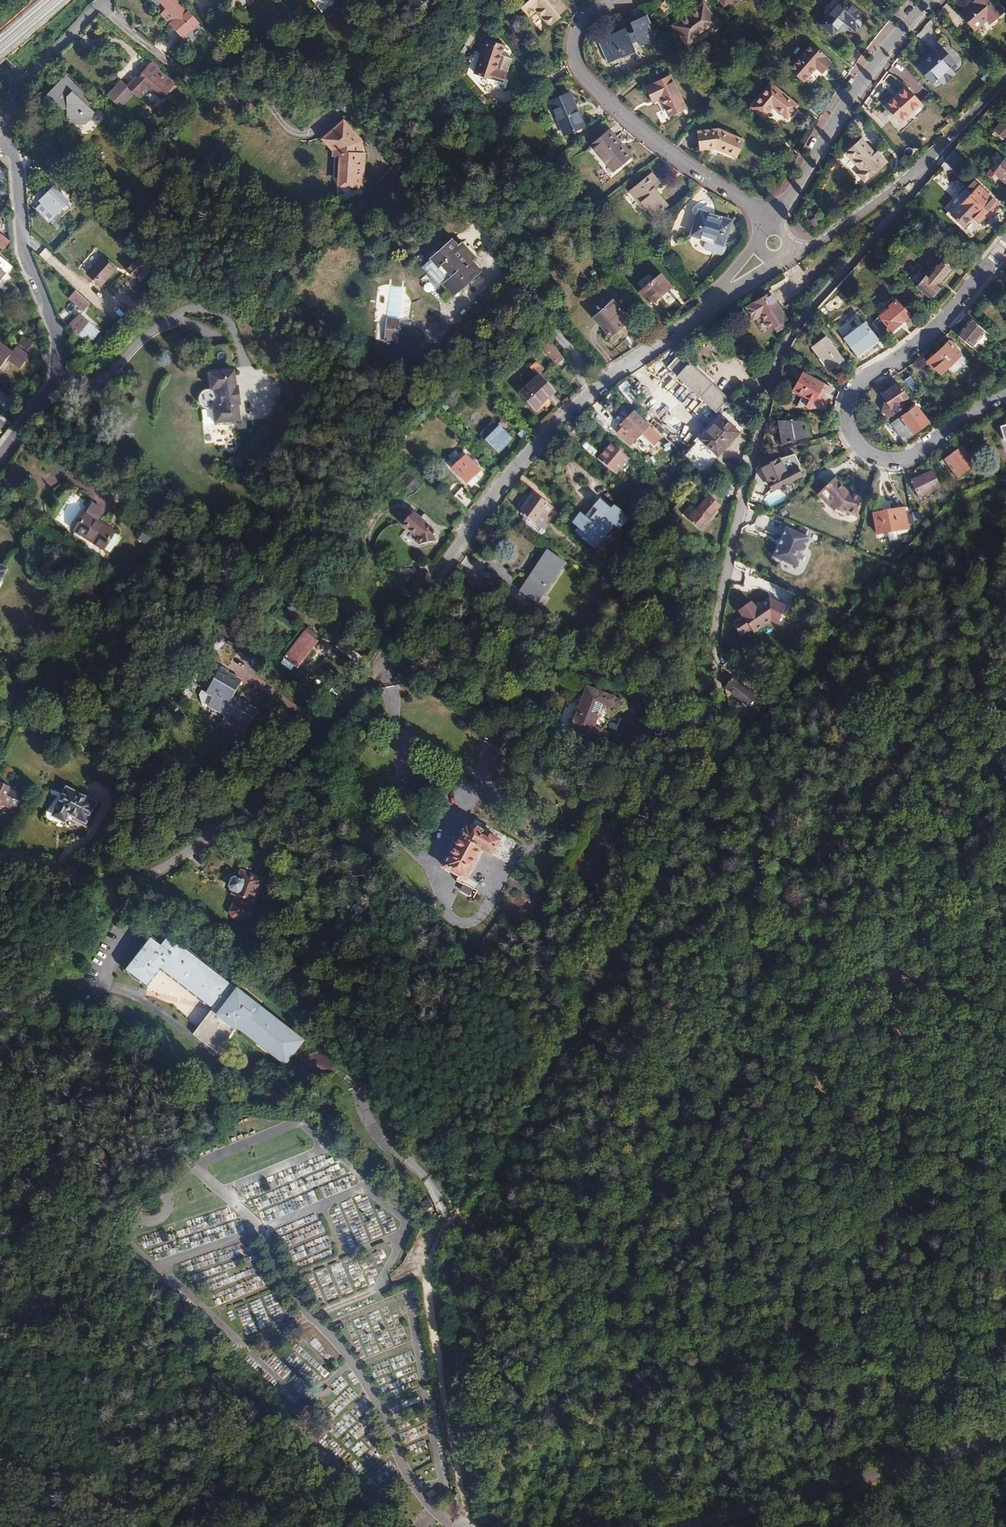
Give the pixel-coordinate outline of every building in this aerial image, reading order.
[(165,3),(179,19),(176,22),(174,24),(187,38),(203,23),(190,9),(182,0),(162,0),(165,3)] [(553,0),(529,0),(517,10),(525,19),(533,12),(548,29),(555,23),(553,21),(563,12),(553,0)] [(836,0),(832,0),(825,8),(830,13),(819,26),(830,36),(842,22),(853,32),(863,21),(840,1),(839,2),(836,0)] [(992,0),(978,0),(960,16),(974,32),(986,22),(989,25),(1003,13),(992,0)] [(179,19),(165,3),(161,7),(176,22),(179,19)] [(715,25),(701,5),(670,28),(685,47),(715,25)] [(649,23),(645,15),(630,23),(633,29),(627,32),(624,27),(599,39),(611,63),(636,50),(632,42),(638,40),(641,45),(660,35),(656,28),(650,30),(647,24),(649,23)] [(501,49),(483,42),(472,76),(494,84),(497,75),(493,73),(501,49)] [(825,56),(810,43),(788,69),(802,82),(814,68),(821,74),(830,63),(823,58),(825,56)] [(953,64),(940,48),(915,68),(929,84),(953,64)] [(152,64),(147,69),(152,73),(156,67),(152,64)] [(152,73),(147,69),(139,78),(161,96),(170,86),(165,83),(169,77),(156,67),(152,73)] [(92,102),(67,76),(45,98),(56,108),(67,110),(68,124),(85,123),(95,114),(87,106),(92,102)] [(114,83),(117,87),(123,80),(120,78),(114,83)] [(684,109),(669,79),(645,91),(652,104),(660,100),(669,117),(684,109)] [(123,80),(117,87),(110,95),(123,106),(136,92),(123,80)] [(796,107),(769,87),(751,110),(764,119),(772,108),(787,119),(796,107)] [(920,108),(905,91),(885,109),(899,126),(920,108)] [(582,128),(569,95),(549,103),(562,137),(582,128)] [(160,108),(163,103),(157,98),(153,103),(160,108)] [(151,122),(160,108),(153,103),(153,102),(142,116),(151,122)] [(994,129),(1003,137),(1005,134),(1005,120),(1003,118),(994,129)] [(343,124),(326,138),(338,152),(335,176),(340,176),(340,184),(350,184),(356,190),(368,180),(363,175),(365,153),(360,153),(355,147),(359,144),(359,138),(348,125),(346,127),(343,124)] [(993,129),(987,136),(997,145),(1003,137),(994,129),(993,129)] [(717,130),(696,133),(699,152),(717,150),(724,152),(723,155),(736,160),(743,142),(717,130)] [(617,148),(605,134),(589,148),(605,167),(607,165),(613,172),(628,158),(619,147),(617,148)] [(884,169),(858,143),(843,158),(860,175),(857,179),(863,186),(867,183),(869,184),(884,169)] [(994,171),(1000,176),(1005,180),(1005,161),(1004,159),(994,171)] [(994,171),(989,177),(995,181),(1000,176),(994,171)] [(659,186),(650,175),(627,194),(642,213),(645,211),(652,220),(664,211),(663,209),(665,207),(652,191),(659,186)] [(985,213),(990,208),(996,200),(977,184),(951,216),(963,226),(971,216),(978,221),(985,213)] [(54,186),(42,199),(41,200),(56,215),(57,213),(70,200),(54,186)] [(730,226),(699,215),(690,239),(722,251),(730,226)] [(3,249),(9,242),(0,234),(0,247),(3,249)] [(441,286),(444,283),(449,279),(459,290),(461,289),(481,272),(472,261),(460,247),(454,240),(425,266),(441,286)] [(463,244),(460,247),(472,261),(476,258),(463,244)] [(145,259),(138,253),(125,266),(132,272),(145,259)] [(114,266),(100,254),(85,271),(99,283),(114,266)] [(920,265),(909,278),(930,297),(942,285),(939,282),(952,268),(941,258),(928,272),(920,265)] [(648,273),(635,286),(640,291),(653,279),(648,273)] [(671,290),(659,276),(641,290),(653,304),(671,290)] [(449,279),(444,283),(454,294),(459,290),(449,279)] [(69,299),(84,313),(92,304),(77,291),(69,299)] [(788,318),(772,291),(748,305),(755,317),(763,312),(772,327),(775,325),(778,330),(787,325),(785,320),(788,318)] [(892,302),(870,315),(878,328),(886,323),(889,328),(893,328),(897,325),(898,321),(897,320),(910,312),(902,301),(900,302),(896,296),(890,300),(892,302)] [(632,320),(616,301),(597,317),(612,336),(632,320)] [(102,330),(81,312),(70,324),(91,343),(102,330)] [(983,330),(970,318),(958,332),(972,343),(983,330)] [(877,339),(864,321),(842,336),(855,354),(877,339)] [(396,342),(399,324),(387,322),(385,341),(396,342)] [(86,344),(77,335),(71,340),(81,349),(86,344)] [(841,355),(823,335),(808,348),(826,368),(841,355)] [(19,344),(32,354),(37,348),(24,338),(19,344)] [(564,358),(548,340),(543,346),(558,363),(564,358)] [(947,340),(937,349),(950,363),(960,354),(947,340)] [(214,372),(233,369),(229,343),(204,346),(208,372),(214,372)] [(7,359),(20,369),(30,357),(17,347),(12,353),(0,344),(0,369),(7,359)] [(950,363),(937,349),(925,360),(932,368),(935,367),(940,372),(946,367),(950,363)] [(981,354),(989,361),(994,356),(985,349),(981,354)] [(671,367),(720,412),(725,408),(727,409),(734,401),(683,353),(671,367)] [(966,360),(960,354),(950,363),(946,367),(952,373),(966,360)] [(215,422),(220,422),(240,419),(238,405),(241,404),(239,394),(238,385),(235,385),(233,369),(214,372),(208,372),(210,389),(206,391),(206,392),(205,393),(204,396),(204,400),(205,403),(208,405),(210,406),(212,407),(215,422)] [(826,384),(799,369),(789,386),(809,397),(814,389),(821,393),(826,384)] [(908,374),(903,378),(912,390),(917,386),(908,374)] [(556,390),(541,375),(522,392),(537,408),(556,390)] [(882,408),(888,417),(903,407),(899,401),(907,396),(897,382),(881,393),(885,398),(882,408)] [(800,398),(798,408),(808,411),(810,400),(800,398)] [(928,422),(916,406),(890,424),(901,440),(928,422)] [(636,438),(652,422),(647,416),(644,419),(634,409),(621,423),(624,426),(620,430),(631,440),(635,436),(636,438)] [(727,409),(722,414),(696,442),(714,459),(745,426),(727,409)] [(811,434),(808,420),(777,421),(782,444),(811,434)] [(495,421),(481,436),(486,440),(500,426),(495,421)] [(510,430),(504,424),(488,440),(499,450),(513,438),(508,433),(510,430)] [(622,453),(612,443),(599,459),(610,468),(622,453)] [(976,465),(961,446),(939,462),(945,468),(949,465),(959,477),(976,465)] [(793,451),(780,458),(762,469),(774,490),(802,473),(797,465),(800,463),(793,451)] [(482,468),(468,454),(455,467),(468,481),(482,468)] [(406,471),(400,478),(409,486),(415,480),(406,471)] [(939,488),(932,471),(910,481),(917,497),(939,488)] [(842,487),(845,486),(834,475),(817,490),(833,508),(835,507),(837,509),(853,512),(853,509),(859,511),(861,504),(859,504),(861,494),(849,490),(848,490),(846,491),(842,487)] [(550,506),(536,495),(522,511),(536,523),(550,506)] [(612,521),(617,526),(626,515),(612,502),(608,506),(597,496),(592,503),(612,521)] [(719,506),(708,497),(696,512),(687,522),(700,533),(709,524),(707,521),(719,506)] [(612,521),(592,503),(580,517),(585,521),(580,526),(596,540),(612,521)] [(416,515),(409,509),(398,522),(418,540),(421,547),(438,540),(435,532),(427,524),(432,518),(421,509),(416,515)] [(906,529),(903,509),(875,514),(878,533),(906,529)] [(115,533),(87,515),(76,531),(105,549),(115,533)] [(596,540),(580,526),(577,530),(594,543),(596,540)] [(810,538),(787,528),(782,539),(783,540),(780,546),(779,546),(774,557),(797,567),(810,538)] [(564,563),(545,551),(519,592),(537,604),(564,563)] [(472,572),(459,563),(451,575),(464,584),(472,572)] [(621,572),(608,563),(606,566),(618,576),(621,572)] [(755,601),(739,611),(743,617),(733,624),(744,640),(775,621),(776,624),(789,615),(776,595),(758,606),(755,601)] [(309,626),(305,630),(316,637),(318,634),(309,626)] [(316,637),(305,630),(286,656),(298,665),(318,639),(316,637)] [(223,667),(219,669),(206,692),(202,690),(199,695),(201,704),(206,707),(207,705),(224,714),(219,724),(243,736),(257,710),(232,696),(240,681),(227,674),(226,669),(223,667)] [(724,672),(726,673),(723,677),(729,681),(728,683),(745,696),(752,686),(727,667),(724,672)] [(624,700),(589,685),(571,728),(606,744),(611,732),(604,729),(606,725),(607,726),(610,720),(608,719),(613,708),(619,711),(624,700)] [(505,736),(493,728),(485,741),(498,749),(505,736)] [(22,811),(22,810),(29,798),(10,788),(11,786),(2,781),(0,784),(0,809),(3,802),(22,811)] [(95,802),(66,788),(54,814),(65,819),(69,813),(85,820),(95,802)] [(275,833),(262,822),(255,830),(269,841),(275,833)] [(471,829),(465,826),(443,865),(445,866),(458,874),(457,876),(455,880),(462,883),(459,888),(469,893),(472,887),(462,882),(483,846),(492,852),(499,840),(488,835),(486,838),(481,834),(480,831),(474,827),(472,827),(471,829)] [(445,866),(444,869),(457,876),(458,874),(445,866)] [(248,920),(263,878),(241,870),(238,877),(236,876),(233,877),(230,885),(231,888),(234,889),(233,893),(237,894),(231,911),(233,915),(248,920)] [(276,1058),(280,1053),(291,1061),(308,1036),(167,938),(160,948),(149,940),(126,973),(147,988),(160,970),(215,1008),(201,1029),(226,1047),(240,1026),(276,1058)] [(165,1229),(160,1231),(163,1241),(169,1239),(165,1229)] [(316,1338),(310,1342),(315,1350),(321,1347),(316,1338)] [(394,1369),(412,1363),(409,1352),(390,1358),(394,1369)] [(375,1376),(387,1374),(385,1362),(373,1365),(375,1376)] [(330,1385),(337,1394),(347,1385),(340,1377),(330,1385)] [(345,1404),(354,1396),(347,1389),(339,1398),(345,1404)] [(456,1497),(444,1508),(454,1519),(459,1514),(456,1497)]
